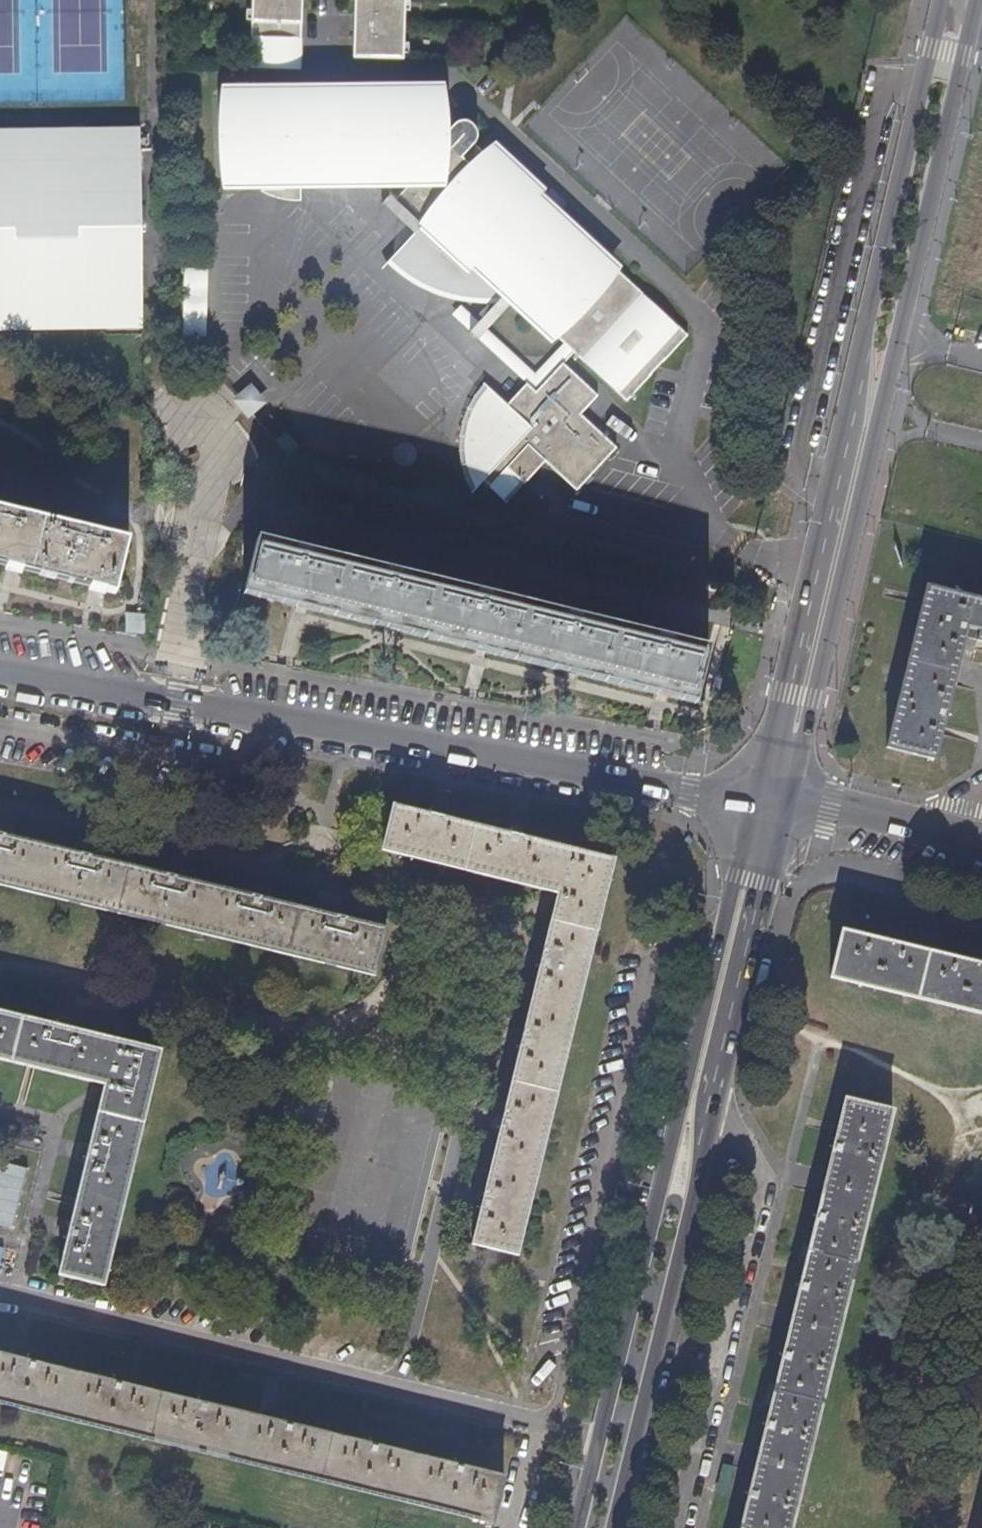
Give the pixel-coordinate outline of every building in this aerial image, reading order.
[(301,27),(297,27),(296,17),(301,17),(301,0),(251,0),(251,73),(301,73),(301,27)] [(404,0),(354,0),(353,18),(358,18),(358,43),(353,43),(354,61),(404,61),(404,0)] [(436,137),(442,129),(441,90),(331,92),(331,99),(222,100),(223,184),(259,183),(258,196),(280,196),(291,198),(296,196),(297,183),(406,182),(406,192),(396,203),(422,228),(430,220),(434,221),(438,221),(443,219),(466,241),(464,244),(471,251),(474,248),(503,274),(500,277),(507,283),(502,289),(508,294),(554,336),(553,338),(564,347),(573,356),(627,405),(688,339),(614,271),(610,275),(534,205),(539,199),(522,183),(516,189),(501,176),(507,170),(489,154),(484,159),(471,149),(474,141),(473,134),(470,130),(465,126),(461,125),(454,127),(443,141),(436,137)] [(138,134),(0,135),(0,334),(138,334),(138,134)] [(503,274),(474,248),(471,251),(464,244),(466,241),(443,219),(438,221),(434,221),(430,220),(422,228),(392,260),(426,292),(441,301),(454,305),(472,307),(484,306),(500,302),(508,294),(502,289),(507,283),(500,277),(503,274)] [(200,338),(202,276),(183,275),(181,337),(200,338)] [(533,382),(454,305),(441,301),(426,292),(527,389),(536,397),(542,390),(533,382)] [(563,368),(573,356),(564,347),(533,382),(542,390),(563,368)] [(578,439),(569,431),(574,426),(598,400),(563,368),(542,390),(536,397),(527,389),(507,410),(487,392),(477,403),(467,421),(460,439),(458,468),(462,493),(470,487),(490,505),(507,486),(510,489),(531,467),(563,496),(603,452),(583,434),(578,439)] [(247,383),(232,399),(248,414),(263,398),(247,383)] [(583,434),(574,426),(569,431),(578,439),(583,434)] [(113,591),(125,541),(0,510),(0,563),(113,591)] [(708,647),(257,537),(245,591),(694,701),(708,647)] [(966,629),(978,631),(975,641),(981,643),(981,600),(925,586),(886,748),(934,760),(966,629)] [(143,633),(144,612),(125,611),(124,632),(143,633)] [(516,1255),(613,860),(576,851),(559,847),(493,831),(476,827),(393,807),(382,851),(559,895),(544,953),(540,972),(525,1031),(521,1047),(503,1116),(500,1131),(485,1191),(481,1208),(472,1244),(516,1255)] [(493,831),(496,820),(479,816),(476,827),(493,831)] [(15,828),(0,824),(0,835),(13,838),(15,828)] [(373,975),(384,929),(351,921),(326,915),(266,900),(241,894),(183,880),(159,874),(97,859),(72,853),(44,847),(42,847),(0,835),(0,884),(373,975)] [(576,851),(579,840),(562,835),(559,847),(576,851)] [(97,859),(99,848),(75,842),(72,853),(97,859)] [(183,880),(185,868),(162,863),(159,874),(183,880)] [(266,900),(268,889),(244,883),(241,894),(266,900)] [(351,921),(353,910),(341,906),(328,903),(326,915),(351,921)] [(841,930),(830,975),(981,1012),(981,964),(841,930)] [(540,972),(544,953),(534,951),(529,969),(540,972)] [(71,1030),(54,1026),(0,1013),(0,1060),(105,1086),(90,1144),(87,1161),(72,1219),(68,1237),(59,1274),(103,1285),(109,1263),(161,1052),(71,1030)] [(71,1030),(74,1019),(58,1015),(54,1026),(71,1030)] [(521,1047),(525,1031),(515,1029),(511,1044),(521,1047)] [(893,1110),(845,1098),(739,1527),(790,1527),(893,1110)] [(500,1131),(503,1116),(493,1114),(490,1129),(500,1131)] [(87,1161),(90,1144),(80,1142),(75,1158),(87,1161)] [(481,1208),(485,1191),(475,1189),(471,1205),(481,1208)] [(68,1237),(72,1219),(61,1217),(57,1234),(68,1237)] [(41,1365),(43,1354),(24,1349),(22,1360),(41,1365)] [(367,1443),(298,1426),(280,1421),(220,1407),(203,1403),(126,1384),(109,1380),(41,1365),(22,1360),(0,1355),(0,1404),(494,1522),(506,1476),(470,1467),(452,1463),(385,1447),(367,1443)] [(126,1384),(128,1373),(111,1370),(109,1380),(126,1384)] [(220,1407),(223,1396),(205,1392),(203,1403),(220,1407)] [(298,1426),(301,1415),(282,1411),(280,1421),(298,1426)] [(385,1447),(387,1436),(370,1432),(367,1443),(385,1447)] [(470,1467),(473,1456),(454,1452),(452,1463),(470,1467)]
